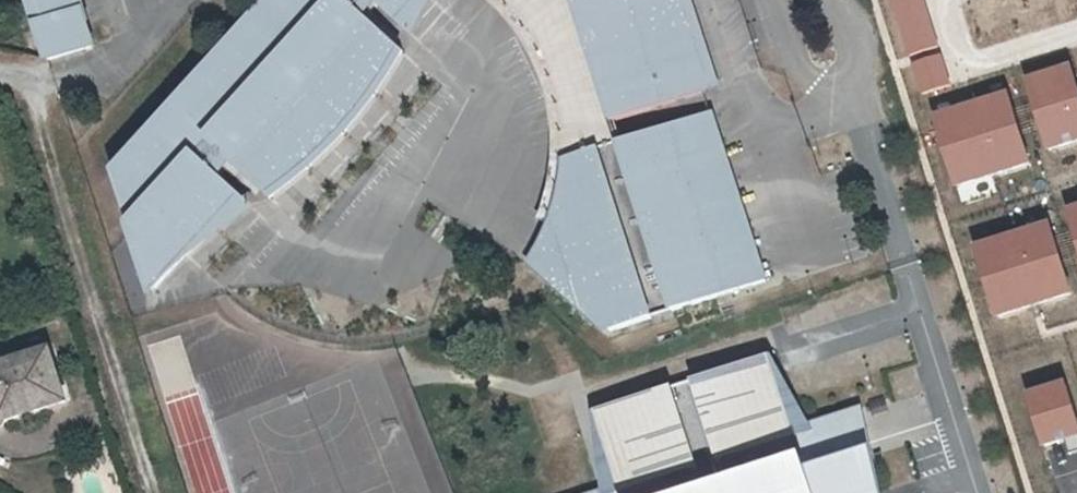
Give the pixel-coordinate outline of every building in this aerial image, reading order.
[(42,27),(38,29),(49,62),(94,48),(83,14),(80,15),(75,0),(33,0),(42,27)] [(180,111),(206,135),(189,155),(166,134),(118,188),(134,233),(135,232),(147,242),(142,249),(157,294),(244,197),(213,170),(224,157),(273,201),(298,182),(313,170),(316,166),(325,159),(331,153),(333,150),(341,142),(357,124),(359,121),(372,106),(391,79),(397,69),(407,51),(359,8),(366,0),(280,0),(180,111)] [(420,0),(374,0),(400,23),(420,0)] [(615,107),(612,107),(616,121),(711,90),(681,0),(580,0),(615,107)] [(901,49),(937,38),(927,0),(887,0),(901,49)] [(943,49),(912,59),(921,87),(952,76),(943,49)] [(1027,73),(1050,144),(1076,136),(1076,92),(1067,60),(1027,73)] [(1004,88),(934,109),(956,184),(1026,163),(1004,88)] [(774,280),(717,111),(572,159),(571,174),(569,185),(566,200),(563,211),(561,215),(558,226),(554,232),(553,236),(545,253),(539,262),(616,332),(774,280)] [(1067,206),(1076,235),(1076,203),(1067,206)] [(1046,219),(975,241),(997,311),(1068,289),(1046,219)] [(598,412),(624,492),(620,492),(879,492),(867,457),(874,455),(861,416),(804,434),(792,399),(778,355),(598,412)] [(53,357),(0,373),(0,415),(4,428),(68,408),(53,357)] [(1025,389),(1043,445),(1067,437),(1072,454),(1076,452),(1076,415),(1065,376),(1025,389)]
